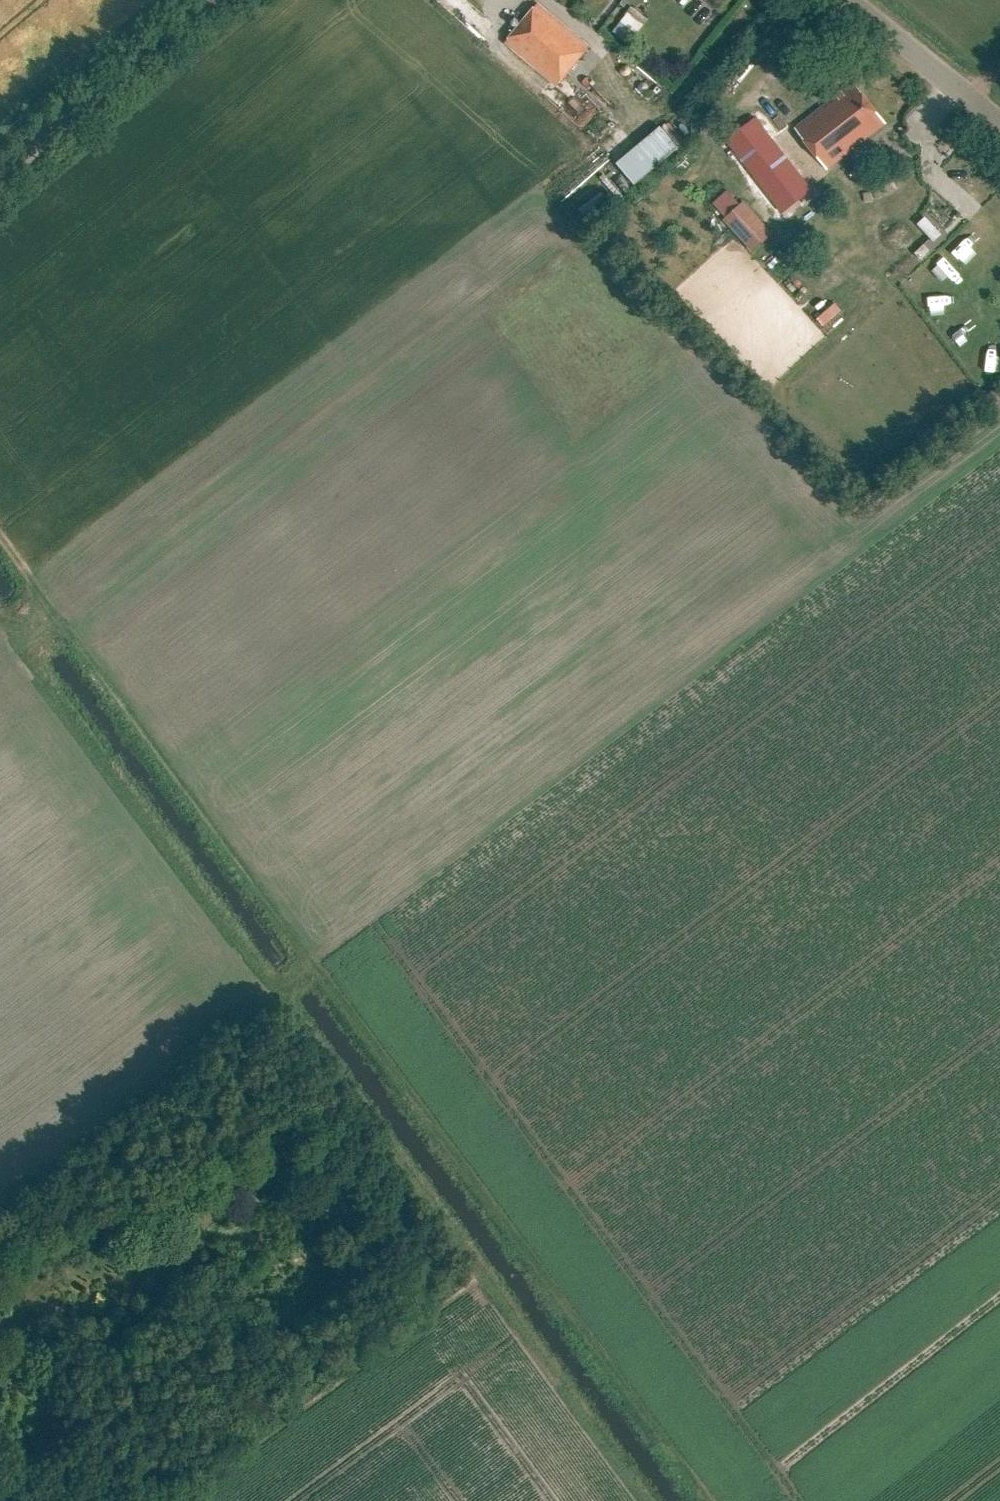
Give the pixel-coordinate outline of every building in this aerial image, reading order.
[(554,84),(587,46),(537,4),(505,42),(554,84)] [(627,12),(612,31),(628,44),(643,25),(627,12)] [(851,82),(795,125),(825,166),(882,124),(851,82)] [(660,123),(616,165),(636,185),(680,144),(660,123)] [(611,205),(602,193),(580,209),(589,221),(611,205)] [(724,220),(752,252),(772,234),(743,202),(724,220)] [(932,241),(941,232),(926,216),(917,224),(932,241)] [(825,329),(844,315),(836,303),(816,317),(825,329)]
